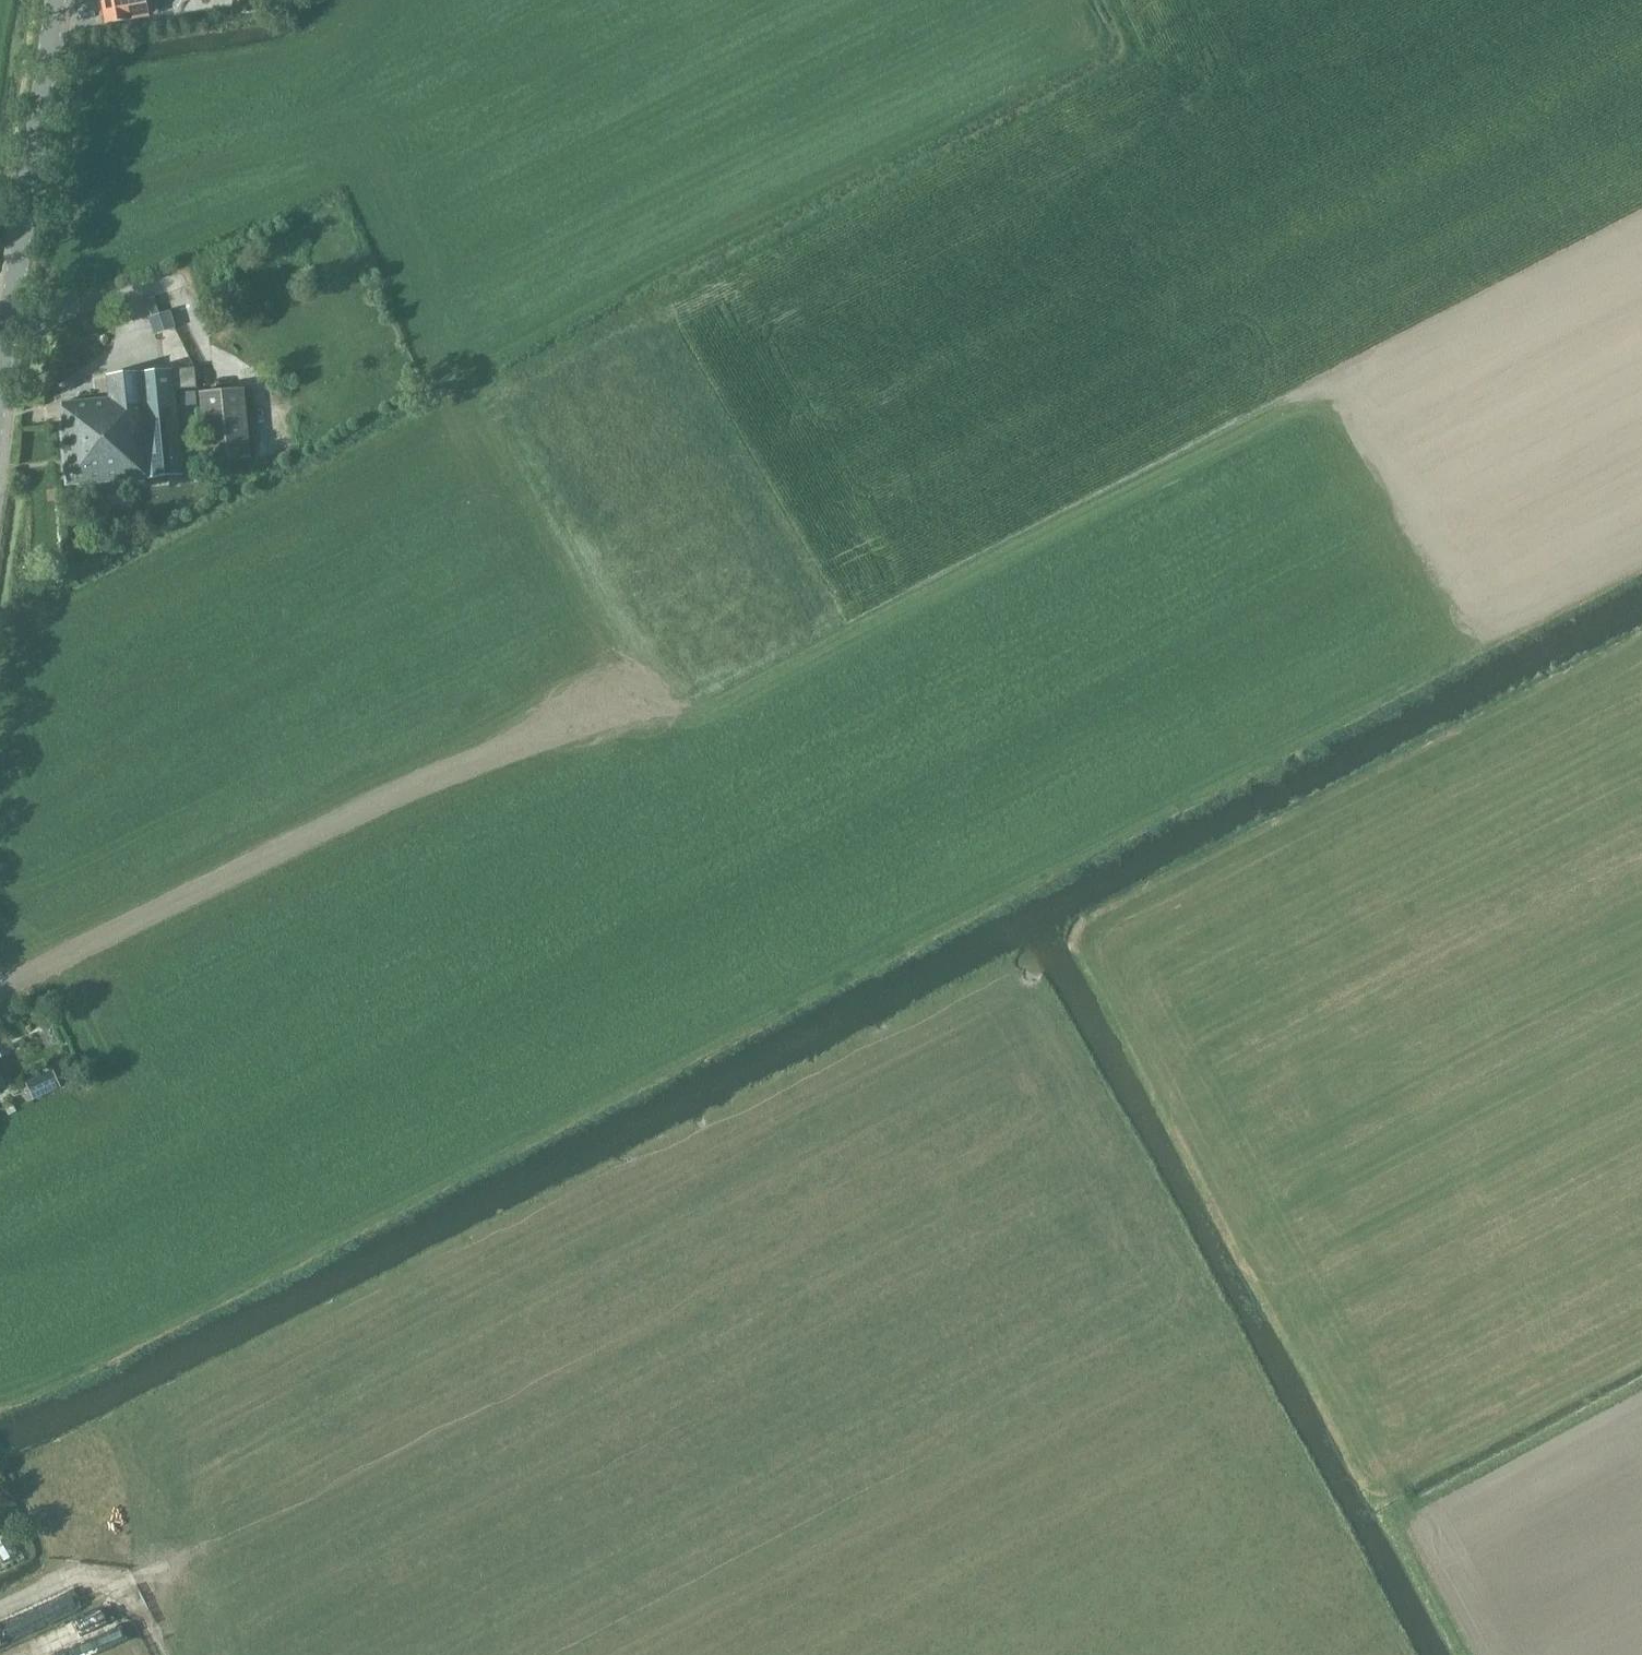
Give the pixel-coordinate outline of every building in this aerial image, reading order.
[(106,22),(150,16),(147,0),(102,0),(106,22)] [(140,310),(144,328),(162,323),(158,305),(140,310)] [(63,424),(60,424),(66,485),(184,473),(176,388),(197,386),(196,367),(107,373),(110,397),(61,402),(63,424)] [(246,388),(200,392),(206,461),(251,457),(246,388)] [(88,505),(109,504),(108,489),(87,490),(88,505)] [(39,1076),(47,1093),(61,1087),(53,1070),(39,1076)] [(69,1607),(56,1579),(0,1604),(0,1639),(69,1607)]
